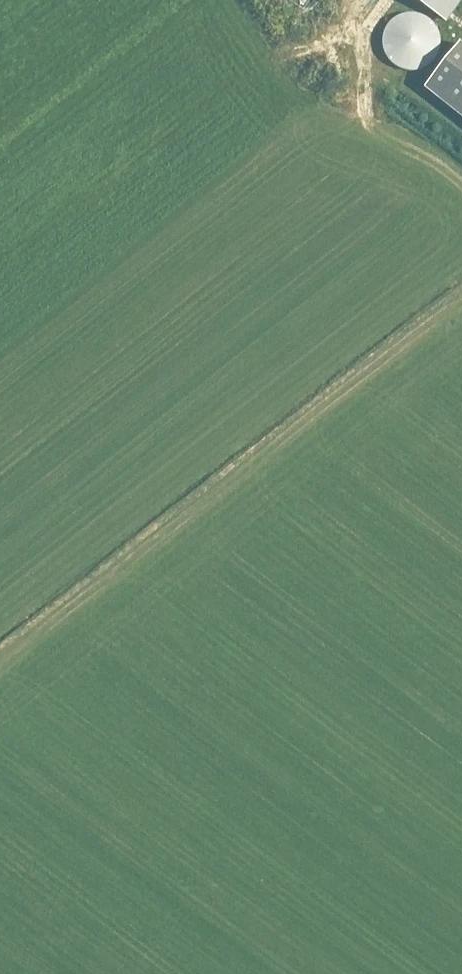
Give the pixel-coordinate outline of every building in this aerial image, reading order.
[(446,22),(461,0),(415,0),(446,22)] [(399,73),(409,74),(419,72),(429,67),(435,58),(439,48),(438,38),(434,28),(426,20),(416,15),(405,14),(394,17),(386,24),(380,34),(378,44),(380,53),(384,62),(391,69),(399,73)] [(459,45),(424,89),(461,119),(461,47),(459,45)]
